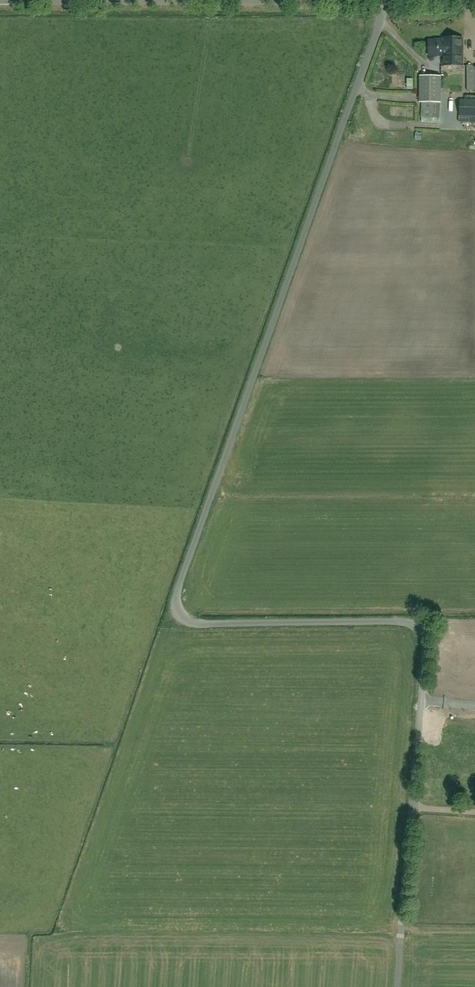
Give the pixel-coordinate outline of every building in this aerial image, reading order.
[(446,50),(449,50),(449,55),(443,55),(443,66),(463,66),(463,38),(444,37),(444,40),(443,40),(443,46),(446,46),(446,50)] [(443,46),(443,40),(441,40),(441,39),(435,39),(435,42),(428,42),(428,55),(443,55),(449,55),(449,50),(446,50),(446,46),(443,46)] [(421,117),(439,118),(440,103),(440,76),(419,76),(419,103),(422,103),(421,117)] [(460,100),(459,116),(474,117),(474,101),(460,100)]
